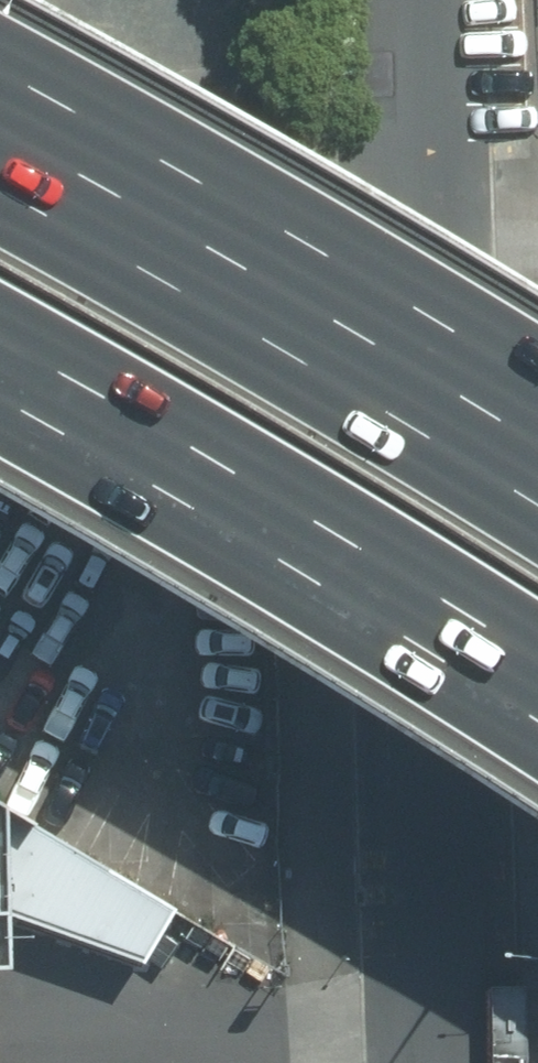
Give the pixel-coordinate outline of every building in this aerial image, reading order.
[(4,968),(5,911),(141,962),(168,912),(0,811),(0,968),(4,968)]
